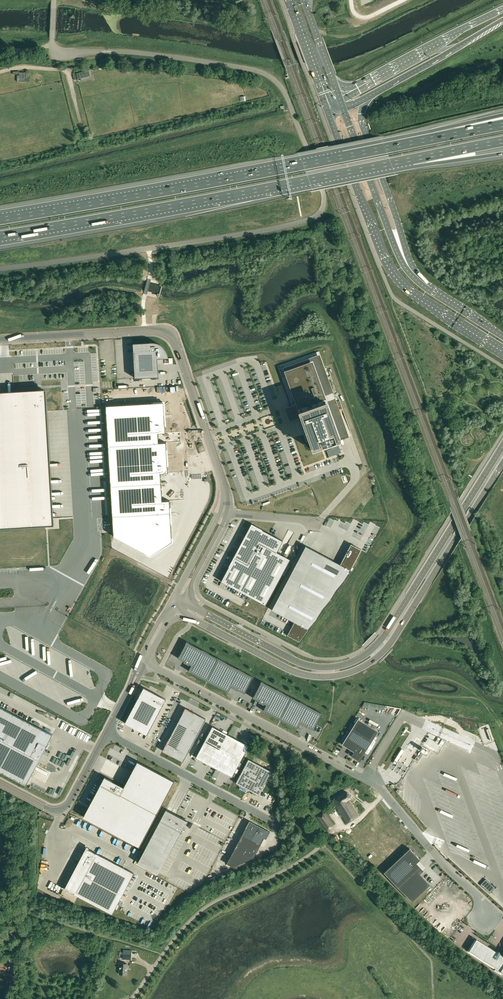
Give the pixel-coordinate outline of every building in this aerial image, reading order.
[(81,78),(90,76),(89,70),(79,72),(81,78)] [(17,81),(29,81),(29,78),(28,78),(28,72),(19,73),(19,72),(13,72),(13,74),(19,74),(19,75),(17,75),(17,81)] [(166,353),(166,352),(165,352),(165,351),(164,350),(163,349),(162,349),(162,348),(161,347),(160,347),(159,346),(158,346),(157,346),(156,345),(155,345),(154,345),(153,345),(152,345),(133,346),(135,381),(159,379),(159,377),(158,373),(159,373),(159,372),(158,372),(158,368),(158,361),(169,360),(168,358),(166,353)] [(320,354),(283,367),(312,450),(349,437),(324,366),(320,354)] [(123,434),(171,430),(170,420),(180,419),(178,389),(120,394),(123,434)] [(54,525),(46,390),(0,393),(0,528),(54,525)] [(126,474),(174,470),(173,460),(183,459),(181,429),(171,430),(123,434),(126,474)] [(175,485),(174,470),(126,474),(130,524),(169,550),(189,529),(185,484),(175,485)] [(236,554),(221,581),(266,605),(290,559),(277,552),(283,541),(252,525),(236,555),(236,554)] [(287,635),(299,642),(348,575),(350,570),(361,549),(351,544),(340,564),(339,564),(305,546),(271,610),(294,622),(287,635)] [(181,653),(178,658),(191,665),(188,671),(228,692),(231,685),(245,693),(250,683),(253,677),(187,642),(181,653)] [(322,713),(262,681),(258,687),(253,698),(266,705),(263,711),(297,729),(300,723),(313,730),(316,725),(322,713)] [(143,687),(125,723),(147,735),(166,698),(143,687)] [(389,707),(385,707),(385,708),(382,707),(376,706),(374,710),(373,711),(376,711),(379,713),(378,716),(381,718),(385,718),(385,721),(390,722),(392,722),(391,726),(401,710),(401,709),(390,707),(389,707)] [(0,707),(0,771),(26,785),(52,735),(0,707)] [(185,708),(163,751),(184,762),(206,718),(185,708)] [(357,760),(359,761),(378,731),(358,718),(342,744),(354,752),(351,756),(352,756),(358,759),(357,760)] [(212,727),(196,758),(233,777),(248,746),(212,727)] [(344,764),(350,751),(347,750),(342,763),(344,764)] [(365,770),(374,755),(369,752),(360,767),(365,770)] [(249,760),(236,784),(259,796),(272,771),(249,760)] [(107,775),(83,818),(138,849),(174,784),(136,763),(124,785),(107,775)] [(332,800),(339,812),(351,804),(350,801),(349,799),(351,798),(347,792),(332,800)] [(358,816),(351,804),(339,812),(346,823),(358,816)] [(166,809),(137,863),(158,874),(186,820),(166,809)] [(324,812),(317,817),(327,830),(333,825),(324,812)] [(270,832),(249,821),(227,864),(233,867),(254,857),(264,838),(266,839),(270,832)] [(86,848),(65,889),(112,913),(134,873),(86,848)] [(409,848),(383,873),(412,902),(430,885),(420,874),(413,866),(416,863),(420,859),(409,848)] [(469,951),(496,968),(495,970),(499,972),(500,971),(502,973),(502,956),(500,954),(500,953),(499,950),(496,950),(495,951),(477,939),(469,951)] [(132,950),(123,949),(123,959),(131,960),(132,950)] [(5,972),(9,963),(0,959),(0,969),(5,972)] [(119,963),(119,966),(120,966),(119,974),(126,974),(127,963),(119,963)]
